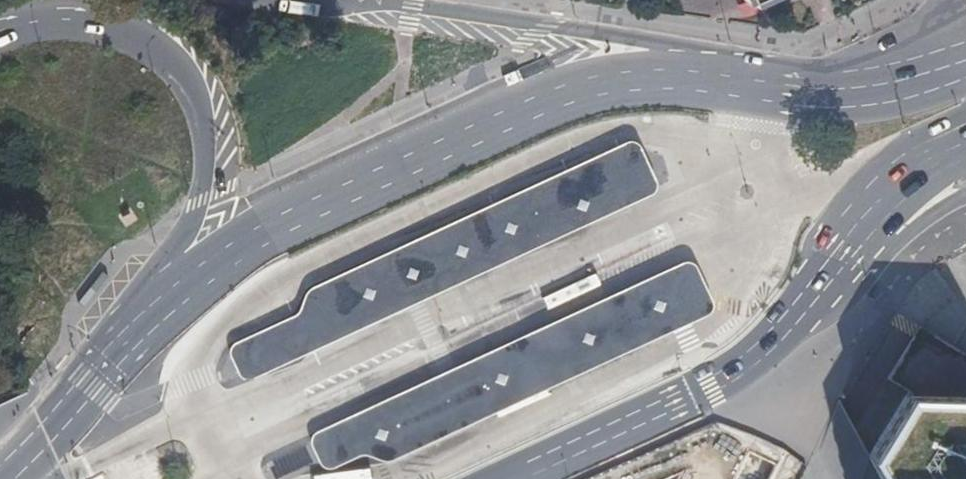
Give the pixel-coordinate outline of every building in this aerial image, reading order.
[(685,20),(729,5),(727,0),(678,0),(685,20)] [(267,327),(221,348),(229,366),(237,383),(292,358),(368,322),(405,306),(453,284),(540,244),(583,225),(619,208),(656,191),(633,141),(615,149),(481,211),(364,264),(302,292),(294,315),(267,327)] [(359,457),(382,463),(554,384),(683,326),(711,313),(688,261),(523,337),(512,342),(437,376),(302,438),(319,474),(359,457)] [(908,398),(871,456),(883,478),(965,478),(965,401),(908,398)]
